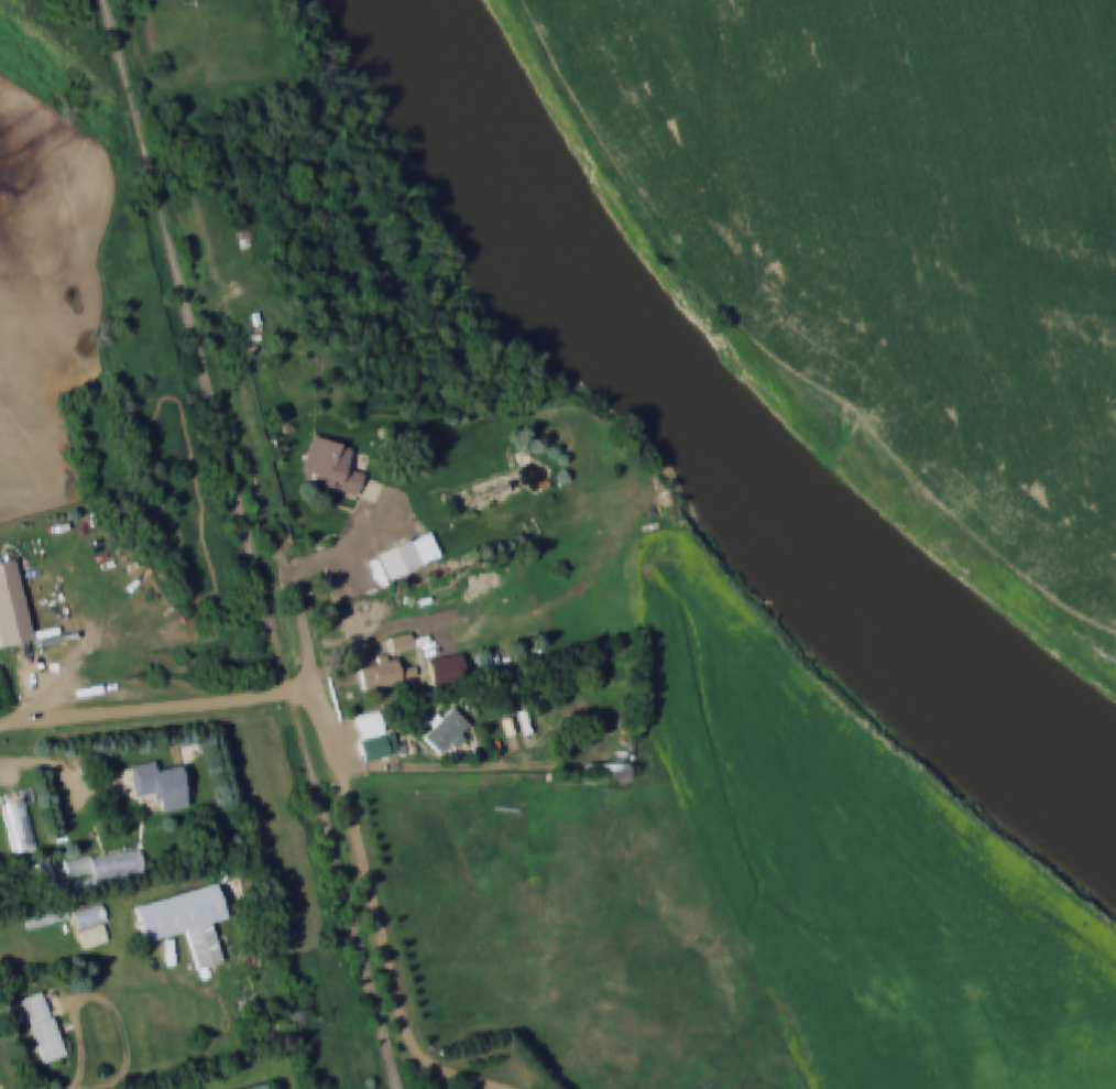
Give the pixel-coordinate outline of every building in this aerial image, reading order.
[(359,451),(313,435),(299,474),(357,495),(366,470),(354,466),(359,451)] [(422,566),(408,539),(375,555),(389,582),(422,566)] [(414,648),(410,633),(389,639),(392,654),(414,648)] [(397,658),(359,667),(364,690),(418,678),(415,667),(400,671),(397,658)] [(446,746),(452,753),(467,739),(460,732),(468,724),(450,705),(420,735),(438,754),(446,746)] [(363,762),(398,755),(393,732),(383,734),(379,712),(354,718),(363,762)] [(182,769),(159,773),(157,762),(129,767),(134,796),(149,794),(151,804),(161,802),(163,813),(188,809),(182,769)] [(9,804),(20,844),(37,839),(26,799),(9,804)] [(94,857),(94,855),(66,860),(70,877),(99,871),(101,883),(137,875),(132,850),(94,857)] [(136,905),(145,942),(189,931),(200,977),(212,975),(210,966),(223,963),(213,922),(253,912),(245,878),(136,905)] [(74,913),(84,949),(114,941),(103,905),(74,913)] [(42,1064),(66,1056),(45,992),(21,999),(42,1064)]
